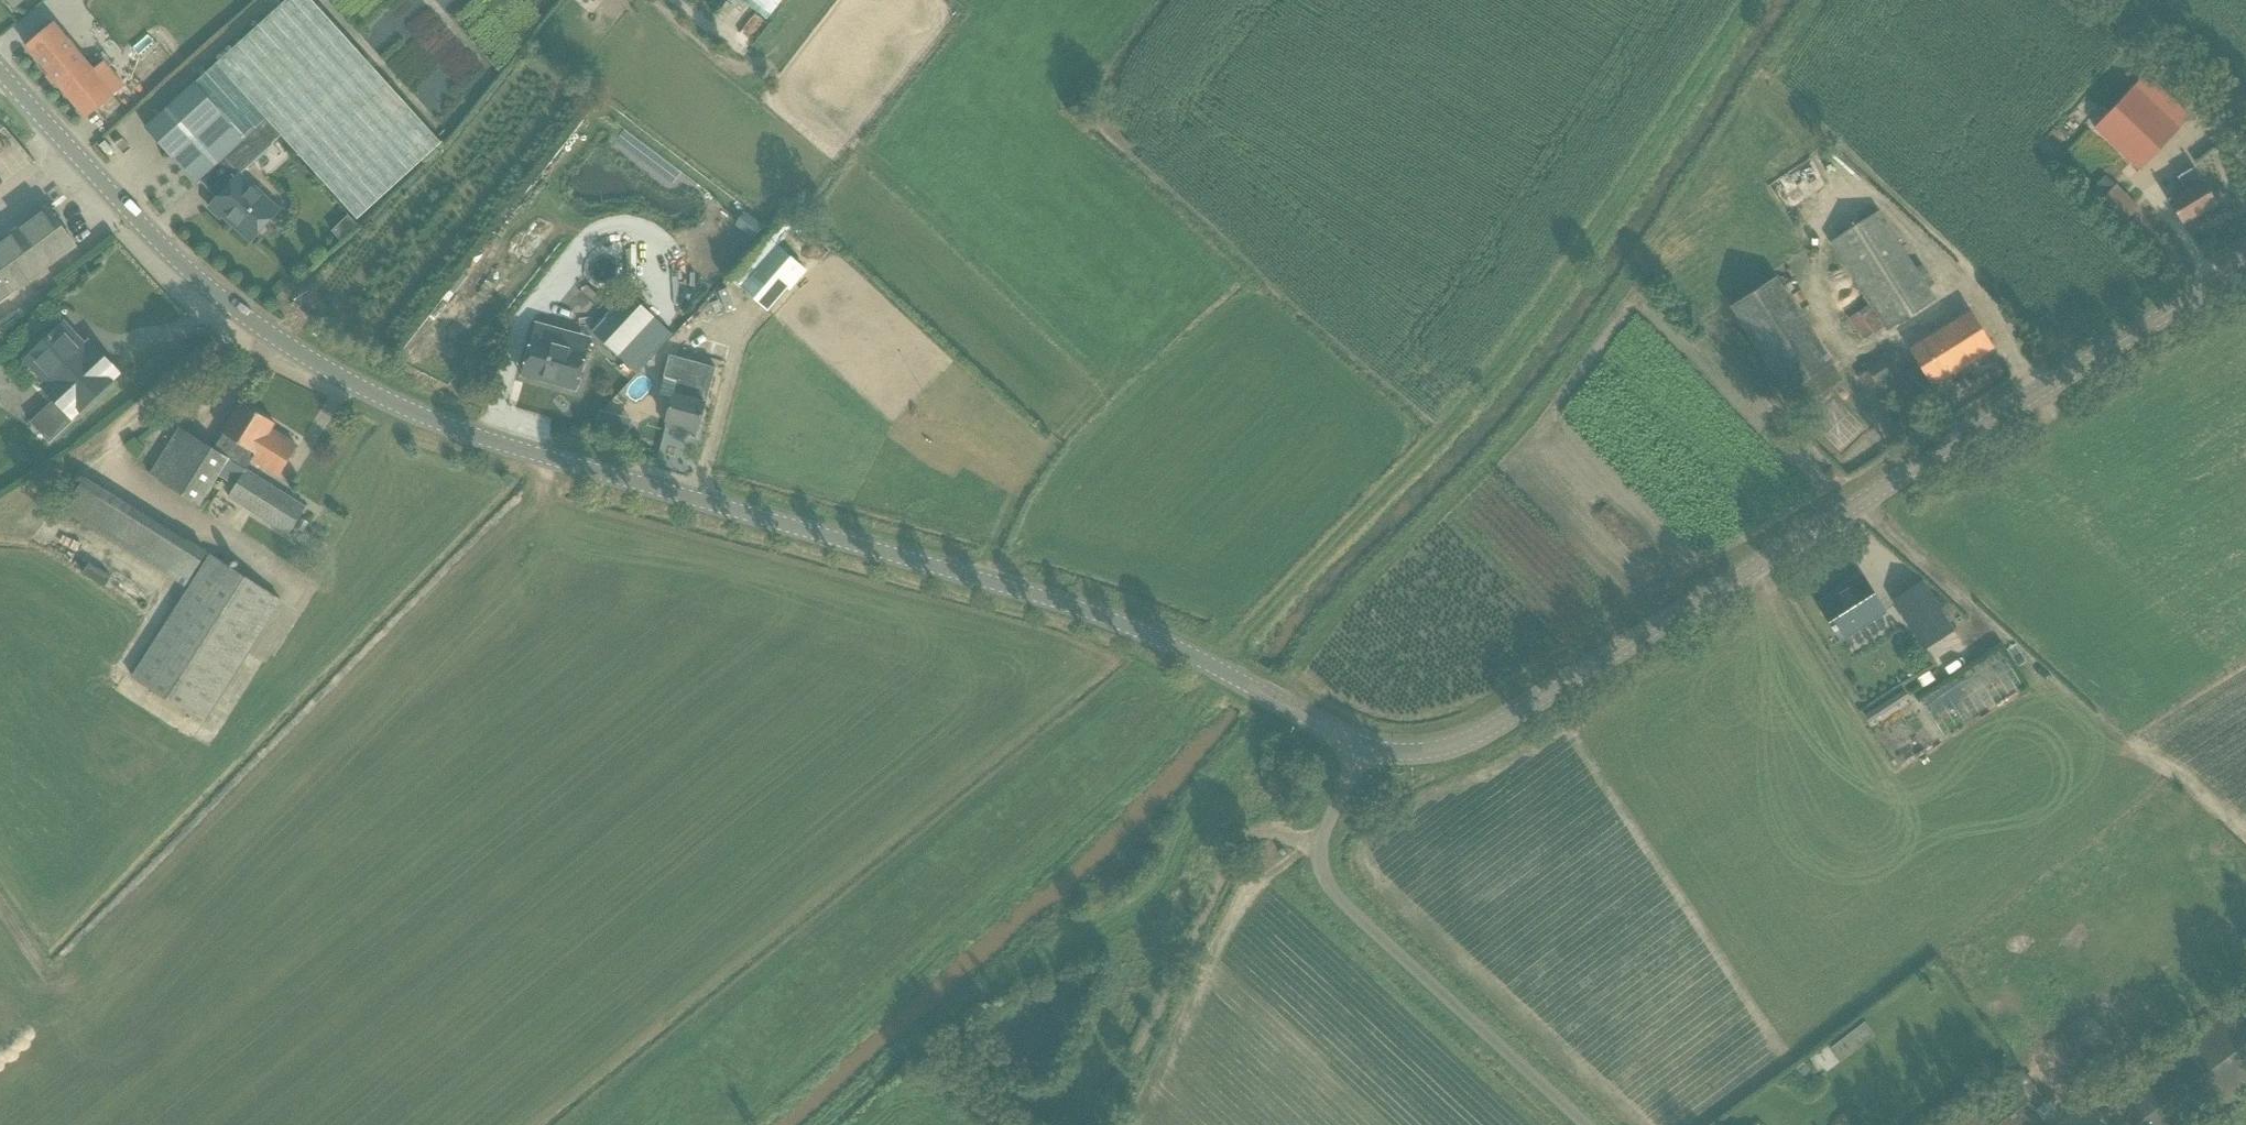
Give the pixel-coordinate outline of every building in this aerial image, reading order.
[(254,238),(279,210),(239,174),(281,135),(356,218),(441,141),(313,0),(286,0),(146,127),(146,126),(145,127),(196,183),(200,180),(217,198),(209,207),(221,217),(225,213),(254,238)] [(793,0),(764,0),(782,14),(793,0)] [(754,25),(766,36),(778,22),(765,11),(754,25)] [(44,32),(27,47),(85,117),(102,103),(123,85),(111,71),(102,78),(94,70),(55,23),(44,32)] [(2191,116),(2147,72),(2093,129),(2137,169),(2191,116)] [(1802,162),(1768,186),(1785,211),(1819,186),(1802,162)] [(2215,203),(2204,184),(2194,168),(2180,177),(2187,189),(2169,201),(2183,223),(2215,203)] [(2137,208),(2115,185),(2097,203),(2119,225),(2137,208)] [(76,246),(57,220),(61,217),(55,208),(51,211),(48,206),(0,242),(0,302),(76,246)] [(1935,299),(1927,288),(1934,284),(1920,263),(1915,267),(1879,210),(1830,242),(1886,331),(1935,299)] [(746,212),(737,225),(753,237),(763,225),(746,212)] [(354,235),(368,226),(361,216),(347,225),(354,235)] [(790,290),(808,270),(778,244),(740,288),(768,312),(788,289),(790,290)] [(1731,307),(1784,390),(1797,409),(1842,379),(1776,277),(1731,307)] [(618,355),(633,339),(653,318),(627,294),(593,331),(618,355)] [(1882,327),(1867,304),(1848,317),(1863,340),(1882,327)] [(1908,348),(1920,367),(1932,386),(1993,347),(1982,328),(1971,311),(1955,321),(1954,318),(1949,321),(1949,322),(1908,348)] [(30,354),(50,375),(37,387),(51,401),(30,421),(49,440),(111,382),(109,380),(119,372),(102,354),(93,363),(60,328),(61,326),(61,325),(44,340),(30,354)] [(533,331),(522,370),(558,379),(556,384),(575,389),(587,346),(533,331)] [(1866,371),(1859,375),(1867,389),(1900,369),(1889,351),(1864,366),(1866,371)] [(715,368),(670,356),(665,376),(677,379),(666,420),(667,420),(666,426),(685,431),(686,425),(698,429),(709,390),(715,368)] [(287,536),(294,526),(306,507),(246,469),(253,459),(279,475),(297,446),(271,430),(275,423),(242,402),(222,432),(224,434),(214,449),(180,428),(150,475),(169,487),(198,505),(219,473),(236,485),(229,496),(287,536)] [(600,411),(595,427),(608,430),(612,415),(600,411)] [(27,434),(15,446),(27,458),(39,446),(27,434)] [(207,553),(103,489),(85,477),(65,510),(187,586),(207,553)] [(131,676),(201,723),(283,601),(210,552),(131,676)] [(1819,606),(1831,625),(1832,626),(1831,627),(1834,631),(1835,631),(1841,640),(1885,612),(1873,594),(1861,575),(1844,586),(1846,589),(1819,606)] [(1893,600),(1904,619),(1923,649),(1953,630),(1934,600),(1923,581),(1893,600)] [(1955,733),(2034,688),(2012,650),(1933,694),(1955,733)] [(1869,723),(1909,697),(1904,690),(1865,715),(1869,723)] [(1863,1021),(1851,1031),(1860,1043),(1873,1034),(1863,1021)]
